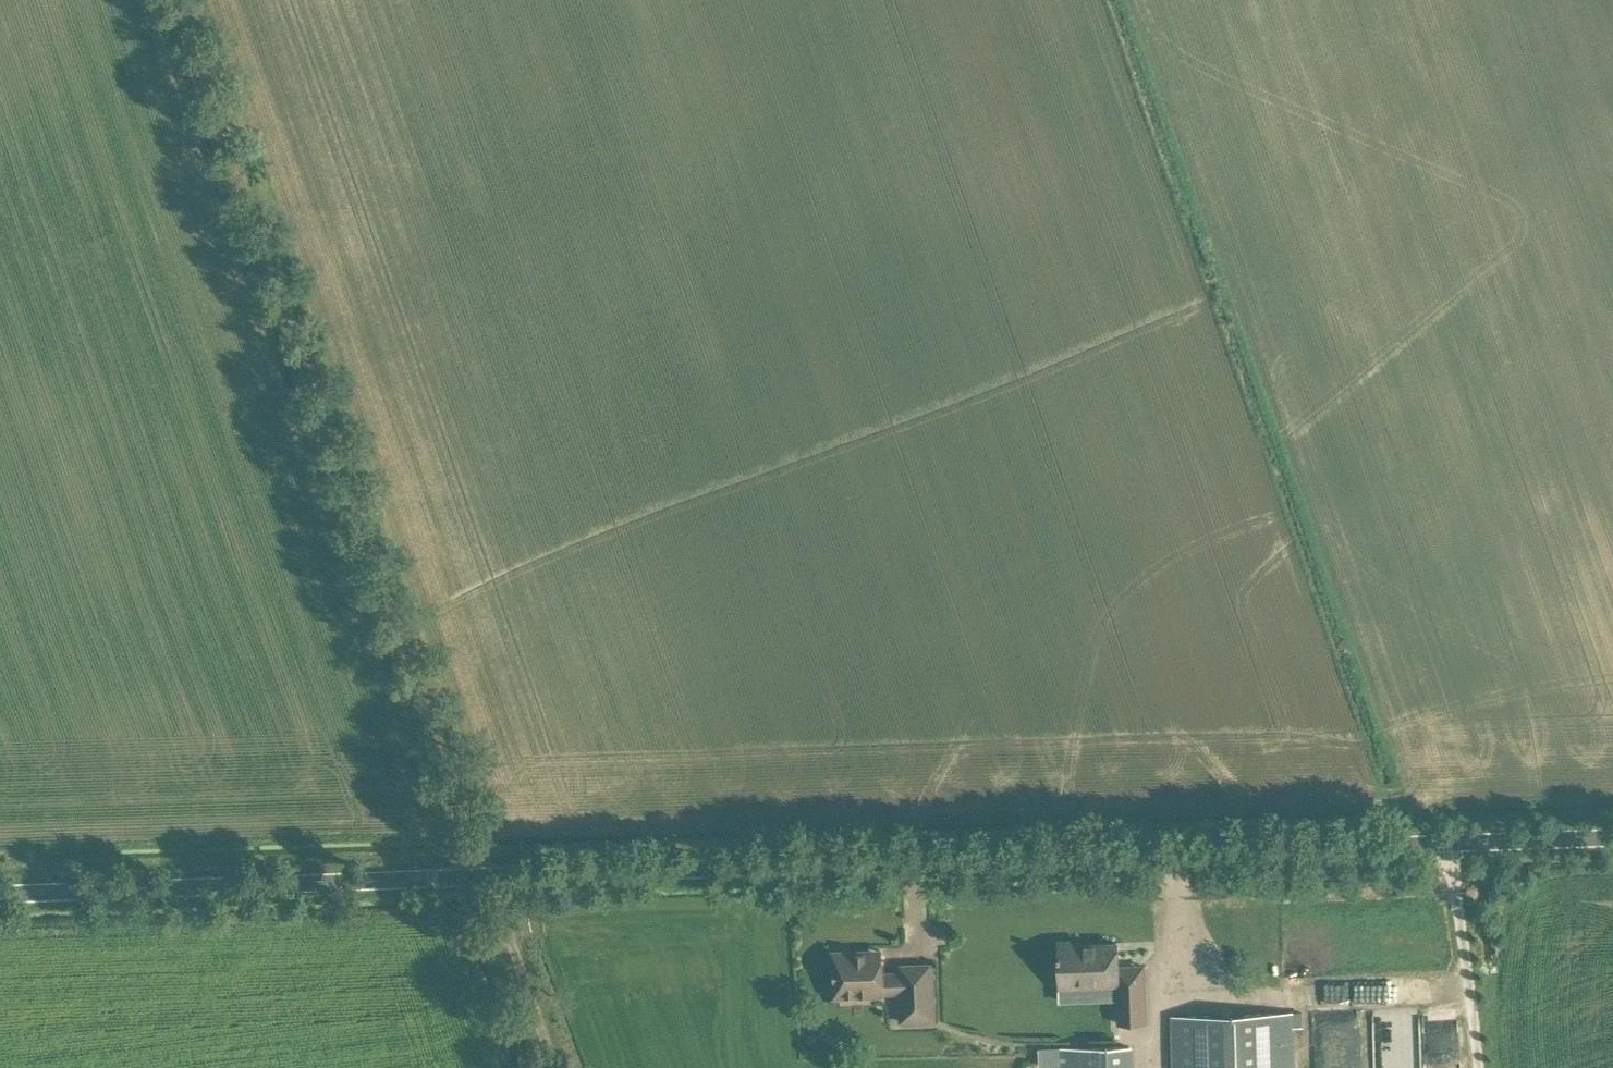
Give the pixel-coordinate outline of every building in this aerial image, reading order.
[(1118,942),(1081,943),(1081,940),(1059,940),(1059,953),(1058,953),(1058,958),(1061,981),(1092,980),(1093,987),(1118,986),(1118,998),(1119,1022),(1147,1021),(1145,972),(1145,965),(1132,965),(1118,966),(1118,964),(1118,942)] [(882,976),(881,954),(881,950),(856,950),(833,951),(834,985),(835,996),(883,994),(883,992),(900,992),(901,1021),(935,1020),(934,986),(933,965),(899,966),(900,973),(889,973),(889,976),(882,976)] [(1304,1028),(1303,1012),(1293,1012),(1172,1016),(1173,1038),(1174,1067),(1295,1067),(1294,1034),(1294,1029),(1304,1028)] [(1420,1022),(1376,1022),(1377,1067),(1421,1067),(1420,1022)] [(1457,1023),(1430,1026),(1432,1046),(1459,1043),(1457,1023)] [(1060,1047),(1040,1048),(1041,1065),(1061,1065),(1060,1049),(1060,1047)] [(1132,1047),(1111,1047),(1060,1049),(1061,1065),(1061,1067),(1133,1067),(1132,1047)]
